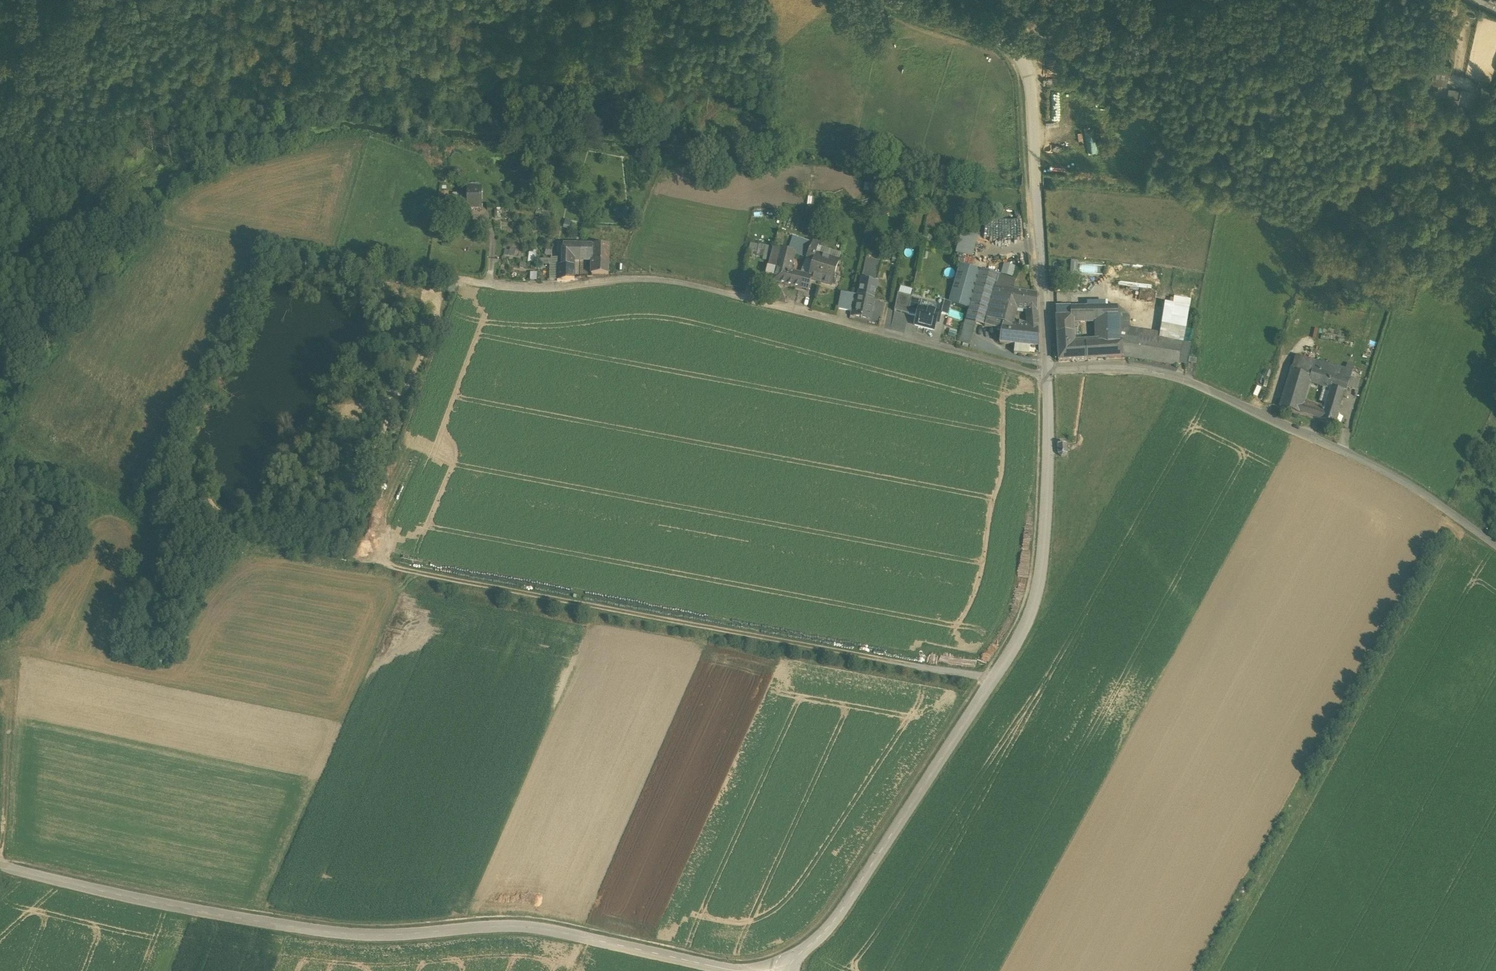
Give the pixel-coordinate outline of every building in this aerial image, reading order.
[(1449,67),(1435,65),(1432,83),(1437,84),(1446,86),(1449,67)] [(1428,104),(1434,105),(1435,99),(1437,84),(1432,83),(1431,83),(1427,102),(1429,102),(1428,104)] [(1434,105),(1433,106),(1442,108),(1444,101),(1435,99),(1434,105)] [(526,180),(520,178),(517,188),(524,189),(526,180)] [(481,207),(481,189),(468,189),(468,195),(469,200),(469,208),(481,207)] [(819,222),(811,221),(808,233),(816,234),(819,222)] [(778,231),(773,247),(781,249),(788,251),(793,236),(778,231)] [(977,235),(963,231),(958,253),(972,256),(977,235)] [(800,255),(807,257),(812,243),(806,240),(800,255)] [(581,244),(564,243),(563,259),(563,265),(575,265),(575,259),(581,259),(581,244)] [(819,245),(812,243),(807,257),(813,260),(815,261),(810,276),(809,278),(811,279),(835,285),(838,274),(835,273),(841,253),(818,246),(819,245)] [(592,244),(581,244),(581,259),(592,259),(592,244)] [(609,245),(592,244),(592,259),(592,273),(608,273),(609,245)] [(790,271),(793,261),(779,258),(781,249),(773,247),(767,269),(775,271),(772,281),(800,288),(803,278),(802,274),(790,271)] [(788,251),(781,249),(779,258),(793,261),(795,253),(788,251)] [(894,250),(892,259),(899,260),(900,251),(894,250)] [(877,282),(881,262),(866,259),(862,278),(877,282)] [(1003,263),(1002,274),(1013,275),(1015,264),(1003,263)] [(563,265),(558,265),(558,280),(566,280),(575,278),(575,265),(563,265)] [(980,270),(960,265),(949,304),(951,304),(969,309),(980,270)] [(998,275),(980,270),(969,309),(966,320),(975,323),(984,325),(986,319),(995,287),(998,275)] [(809,278),(810,276),(802,274),(803,278),(800,288),(808,290),(811,279),(809,278)] [(1015,280),(998,275),(995,287),(996,287),(1005,289),(1014,290),(1015,280)] [(877,282),(862,278),(858,295),(873,298),(877,282)] [(996,287),(987,319),(996,321),(1005,289),(996,287)] [(1005,289),(996,321),(1003,323),(1012,325),(1013,326),(1013,323),(1017,308),(1013,307),(1015,291),(1014,290),(1005,289)] [(1037,294),(1015,291),(1013,307),(1017,308),(1028,310),(1037,312),(1037,294)] [(854,295),(842,292),(839,309),(851,311),(854,295)] [(911,297),(898,294),(894,311),(908,315),(911,298),(911,297)] [(873,298),(858,295),(858,296),(854,295),(851,311),(850,315),(861,317),(862,318),(862,317),(869,319),(874,299),(873,298)] [(921,301),(911,298),(908,315),(917,318),(921,301)] [(933,304),(921,301),(917,318),(915,326),(934,331),(936,322),(939,323),(941,314),(931,311),(933,304)] [(949,304),(944,302),(941,314),(948,316),(951,304),(949,304)] [(1189,307),(1165,303),(1165,305),(1164,307),(1159,339),(1161,339),(1181,343),(1183,343),(1189,307)] [(1118,305),(1088,306),(1089,320),(1096,320),(1098,342),(1120,341),(1119,335),(1118,305)] [(1082,307),(1056,308),(1057,334),(1072,333),(1071,321),(1082,320),(1082,307)] [(1037,312),(1028,310),(1028,319),(1037,319),(1037,312)] [(987,319),(986,319),(984,325),(1001,330),(1003,323),(996,321),(987,319)] [(1037,319),(1028,319),(1028,326),(1013,323),(1013,326),(1012,325),(1010,343),(1016,344),(1039,347),(1037,319)] [(1003,323),(1001,330),(1000,342),(1010,343),(1012,325),(1003,323)] [(974,328),(963,325),(959,341),(970,344),(974,328)] [(1090,343),(1072,344),(1072,333),(1057,334),(1059,361),(1090,360),(1090,343)] [(1098,342),(1090,343),(1090,360),(1123,358),(1122,338),(1122,335),(1119,335),(1120,341),(1098,342)] [(1160,344),(1122,338),(1123,357),(1178,366),(1178,364),(1181,343),(1161,339),(1160,344)] [(1183,343),(1181,343),(1178,364),(1187,365),(1191,344),(1183,343)] [(1039,347),(1016,344),(1015,353),(1039,356),(1039,347)] [(1347,369),(1297,354),(1295,364),(1313,369),(1350,380),(1353,371),(1347,369)] [(1313,369),(1295,364),(1281,409),(1300,414),(1303,404),(1309,382),(1313,369)] [(1350,380),(1313,369),(1309,382),(1331,388),(1345,392),(1347,393),(1350,380)] [(1345,392),(1331,388),(1324,410),(1321,421),(1335,425),(1345,392)] [(1316,408),(1303,404),(1300,414),(1313,418),(1316,408)] [(1324,410),(1316,408),(1313,418),(1321,421),(1324,410)] [(1067,443),(1058,444),(1058,455),(1061,458),(1065,458),(1068,455),(1067,443)]
